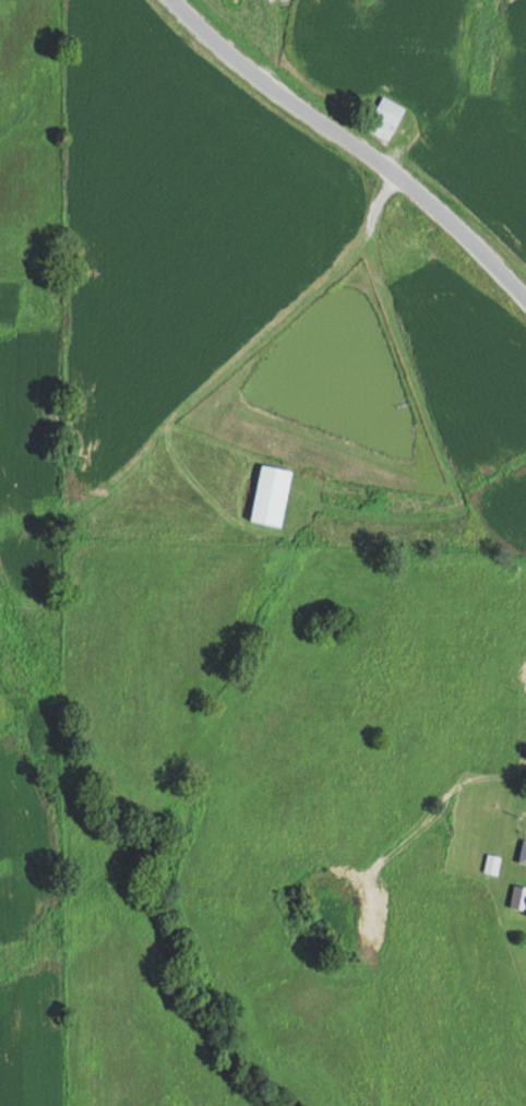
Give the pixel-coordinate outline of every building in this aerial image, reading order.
[(387,140),(405,108),(384,96),(365,128),(387,140)] [(281,526),(291,470),(260,464),(250,521),(281,526)] [(525,863),(525,839),(524,838),(518,861),(525,863)]
